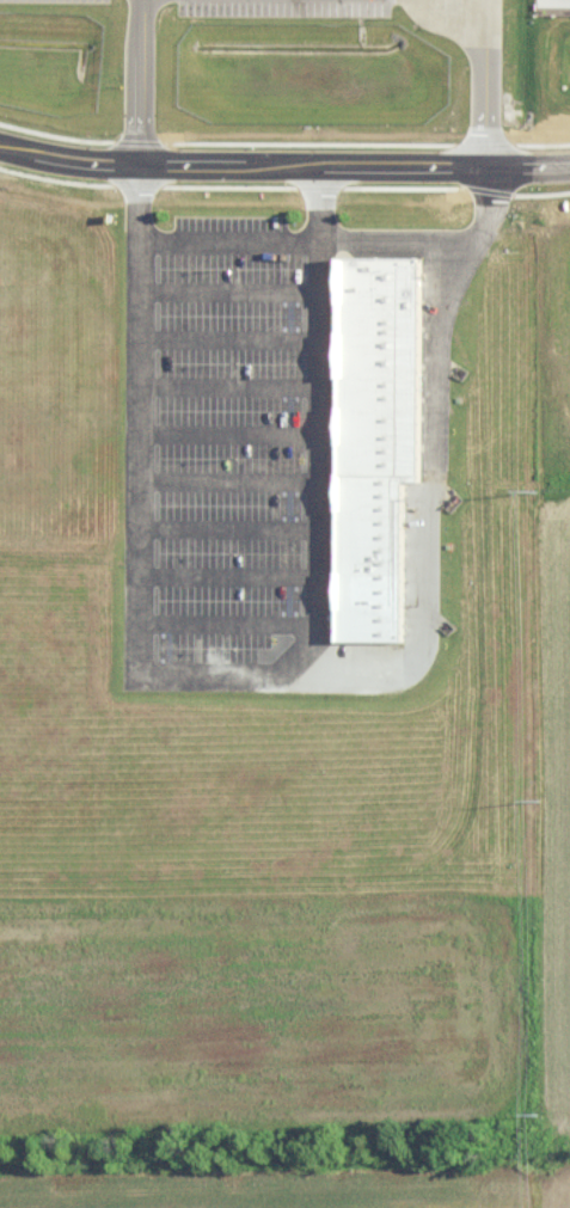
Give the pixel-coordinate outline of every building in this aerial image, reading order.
[(348,253),(429,253),(430,478),(415,478),(415,636),(347,637),(348,253)]
